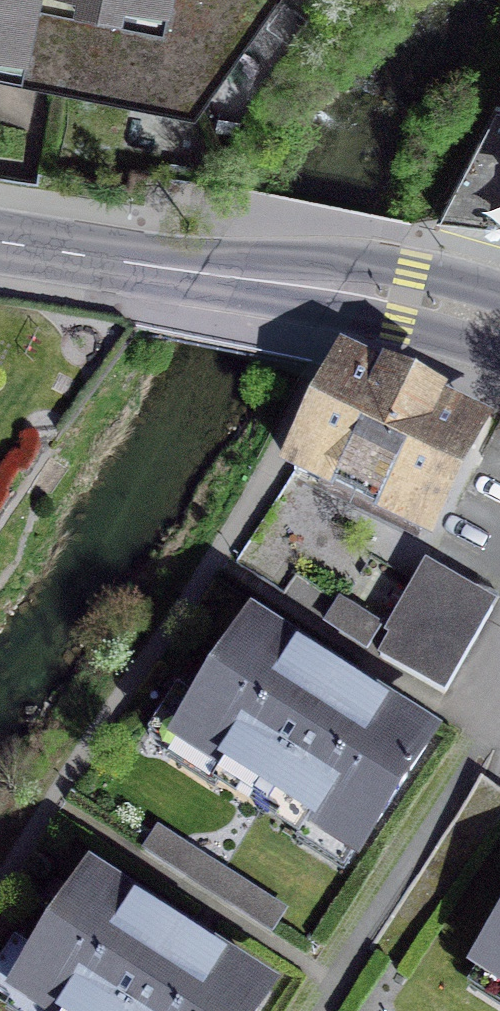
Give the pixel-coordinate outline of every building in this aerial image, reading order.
[(35,0),(0,0),(0,62),(22,67),(35,0)] [(22,67),(205,104),(279,0),(167,0),(164,18),(76,0),(35,0),(22,67)] [(167,0),(76,0),(164,18),(167,0)] [(496,106),(442,217),(499,225),(499,106),(496,106)] [(470,437),(343,375),(303,455),(430,518),(470,437)] [(427,573),(381,655),(446,691),(492,609),(427,573)] [(379,628),(339,603),(327,622),(368,647),(379,628)] [(250,627),(181,734),(360,848),(429,741),(250,627)] [(158,830),(146,848),(185,874),(197,855),(158,830)] [(243,885),(197,855),(185,874),(231,904),(243,885)] [(88,882),(19,989),(54,1010),(258,1010),(267,996),(88,882)] [(284,912),(243,885),(231,904),(272,930),(284,912)] [(480,965),(499,978),(499,934),(480,965)]
